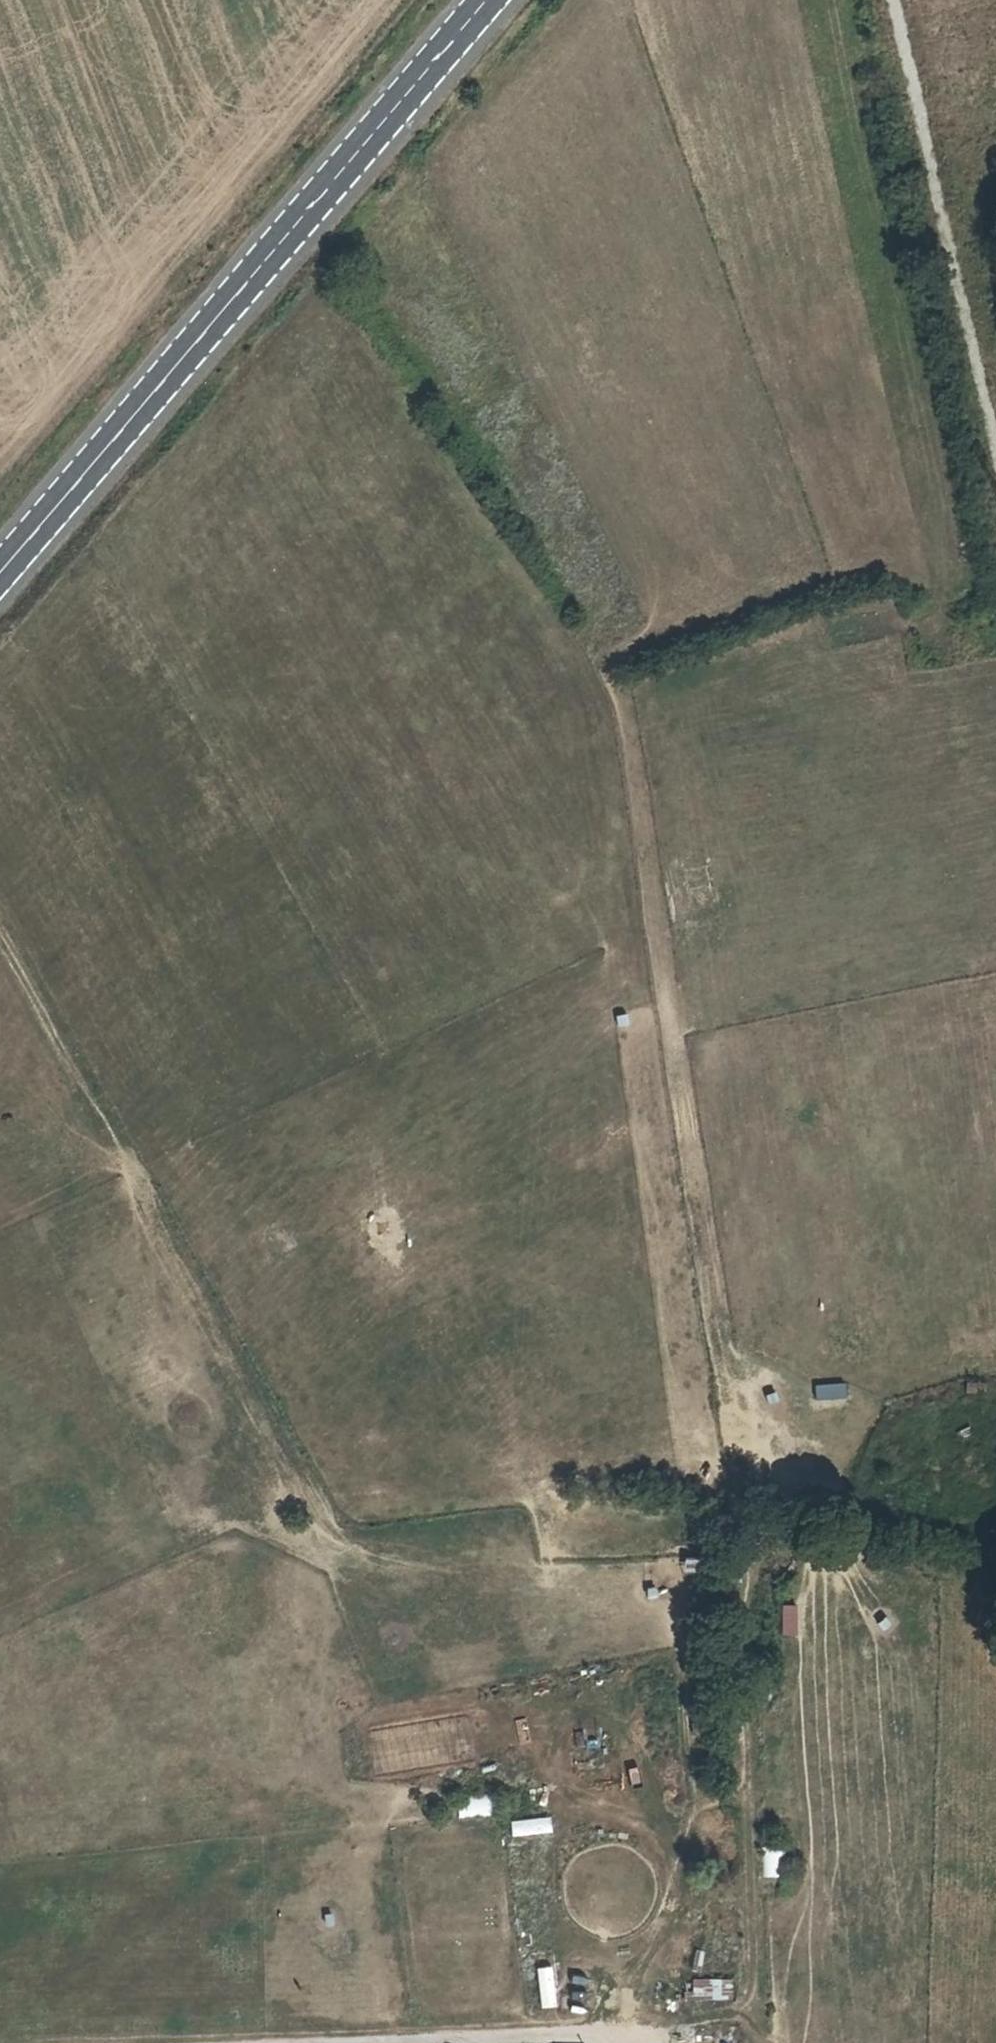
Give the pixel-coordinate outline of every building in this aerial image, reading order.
[(460,1798),(459,1815),(492,1816),(492,1798),(460,1798)] [(511,1817),(512,1834),(552,1832),(551,1815),(511,1817)] [(766,1875),(783,1874),(781,1845),(764,1846),(766,1875)] [(556,2005),(554,1964),(538,1965),(540,2006),(556,2005)] [(732,1996),(732,1976),(683,1976),(683,1996),(732,1996)]
